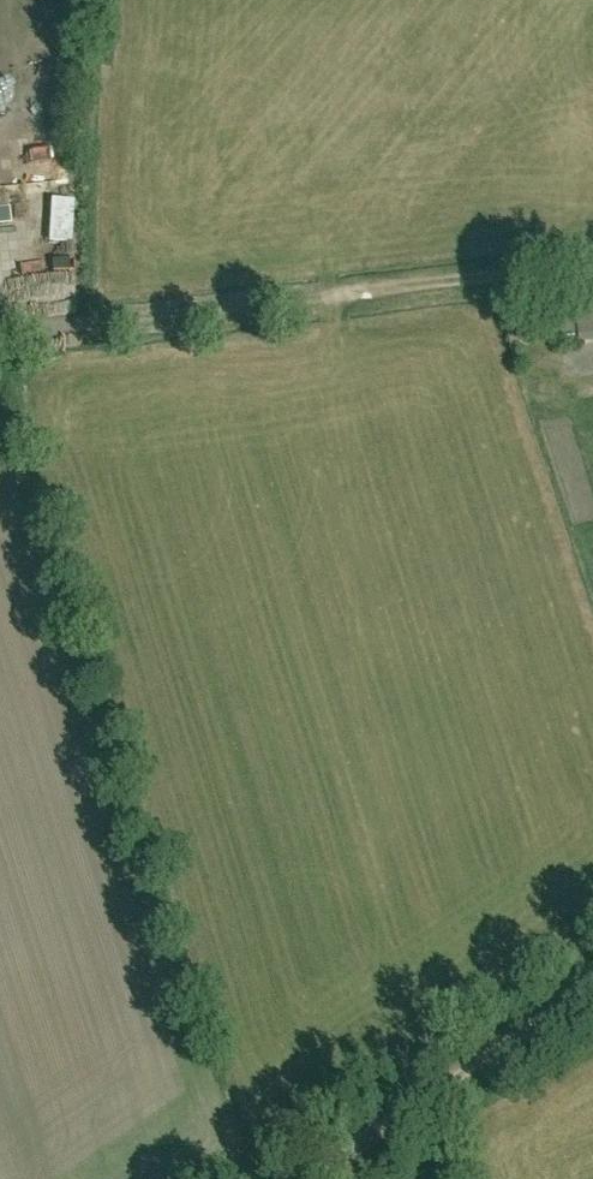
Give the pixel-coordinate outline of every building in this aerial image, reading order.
[(55,201),(54,246),(69,246),(70,201),(55,201)] [(574,298),(579,339),(587,338),(587,341),(592,340),(592,293),(573,295),(574,298)]
